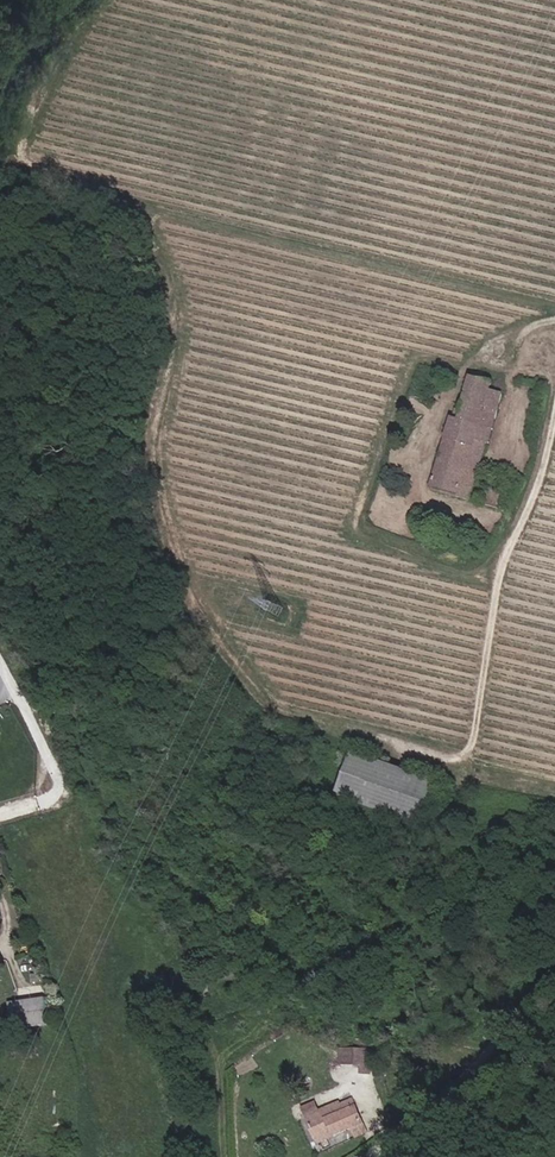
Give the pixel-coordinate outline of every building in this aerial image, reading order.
[(460,421),(453,418),(430,489),(468,501),(486,444),(476,441),(482,419),(495,420),(502,394),(490,391),(492,382),(471,377),(464,402),(460,421)] [(489,444),(495,420),(482,419),(476,441),(486,444),(489,444)] [(504,511),(509,493),(491,488),(486,506),(504,511)] [(425,827),(440,783),(355,753),(340,797),(425,827)] [(267,989),(262,981),(255,987),(260,994),(267,989)] [(50,1025),(46,998),(10,1003),(11,1011),(40,1007),(43,1026),(50,1025)] [(43,1026),(40,1007),(11,1011),(13,1030),(43,1026)] [(363,1064),(362,1072),(373,1073),(375,1048),(341,1046),(340,1062),(363,1064)] [(33,1059),(33,1048),(14,1048),(13,1058),(33,1059)] [(349,1129),(363,1123),(353,1098),(341,1103),(344,1110),(341,1111),(338,1103),(317,1112),(314,1104),(302,1108),(317,1142),(349,1129)] [(367,1132),(363,1123),(349,1129),(354,1138),(367,1132)]
